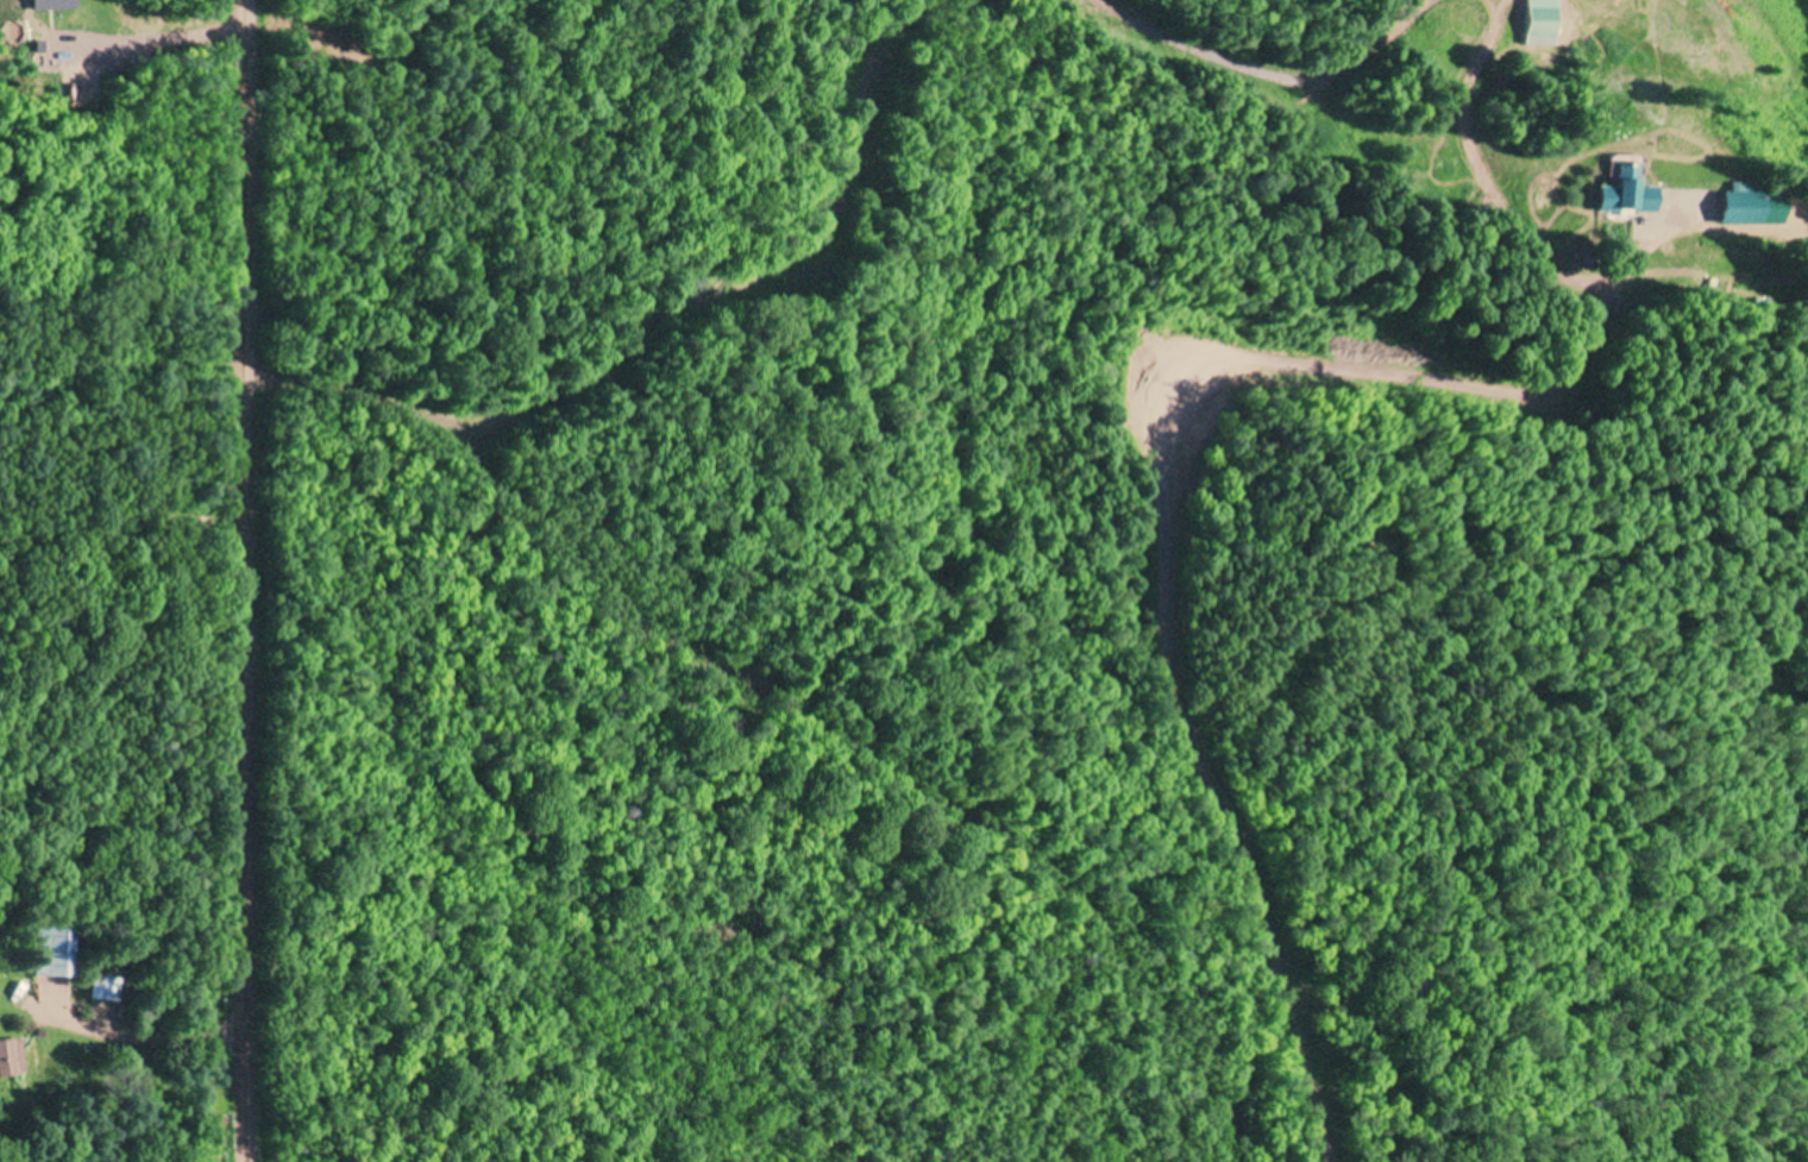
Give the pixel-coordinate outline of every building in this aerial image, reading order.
[(1520,44),(1521,0),(1550,0),(1549,44),(1520,44)] [(1630,163),(1630,184),(1649,186),(1649,214),(1592,213),(1592,186),(1607,187),(1608,162),(1630,163)] [(1747,190),(1774,193),(1771,226),(1714,221),(1718,182),(1747,184),(1747,190)] [(70,931),(69,974),(36,973),(38,930),(70,931)] [(118,978),(118,995),(89,994),(89,976),(118,978)] [(21,1072),(0,1075),(0,1039),(17,1037),(21,1072)]
